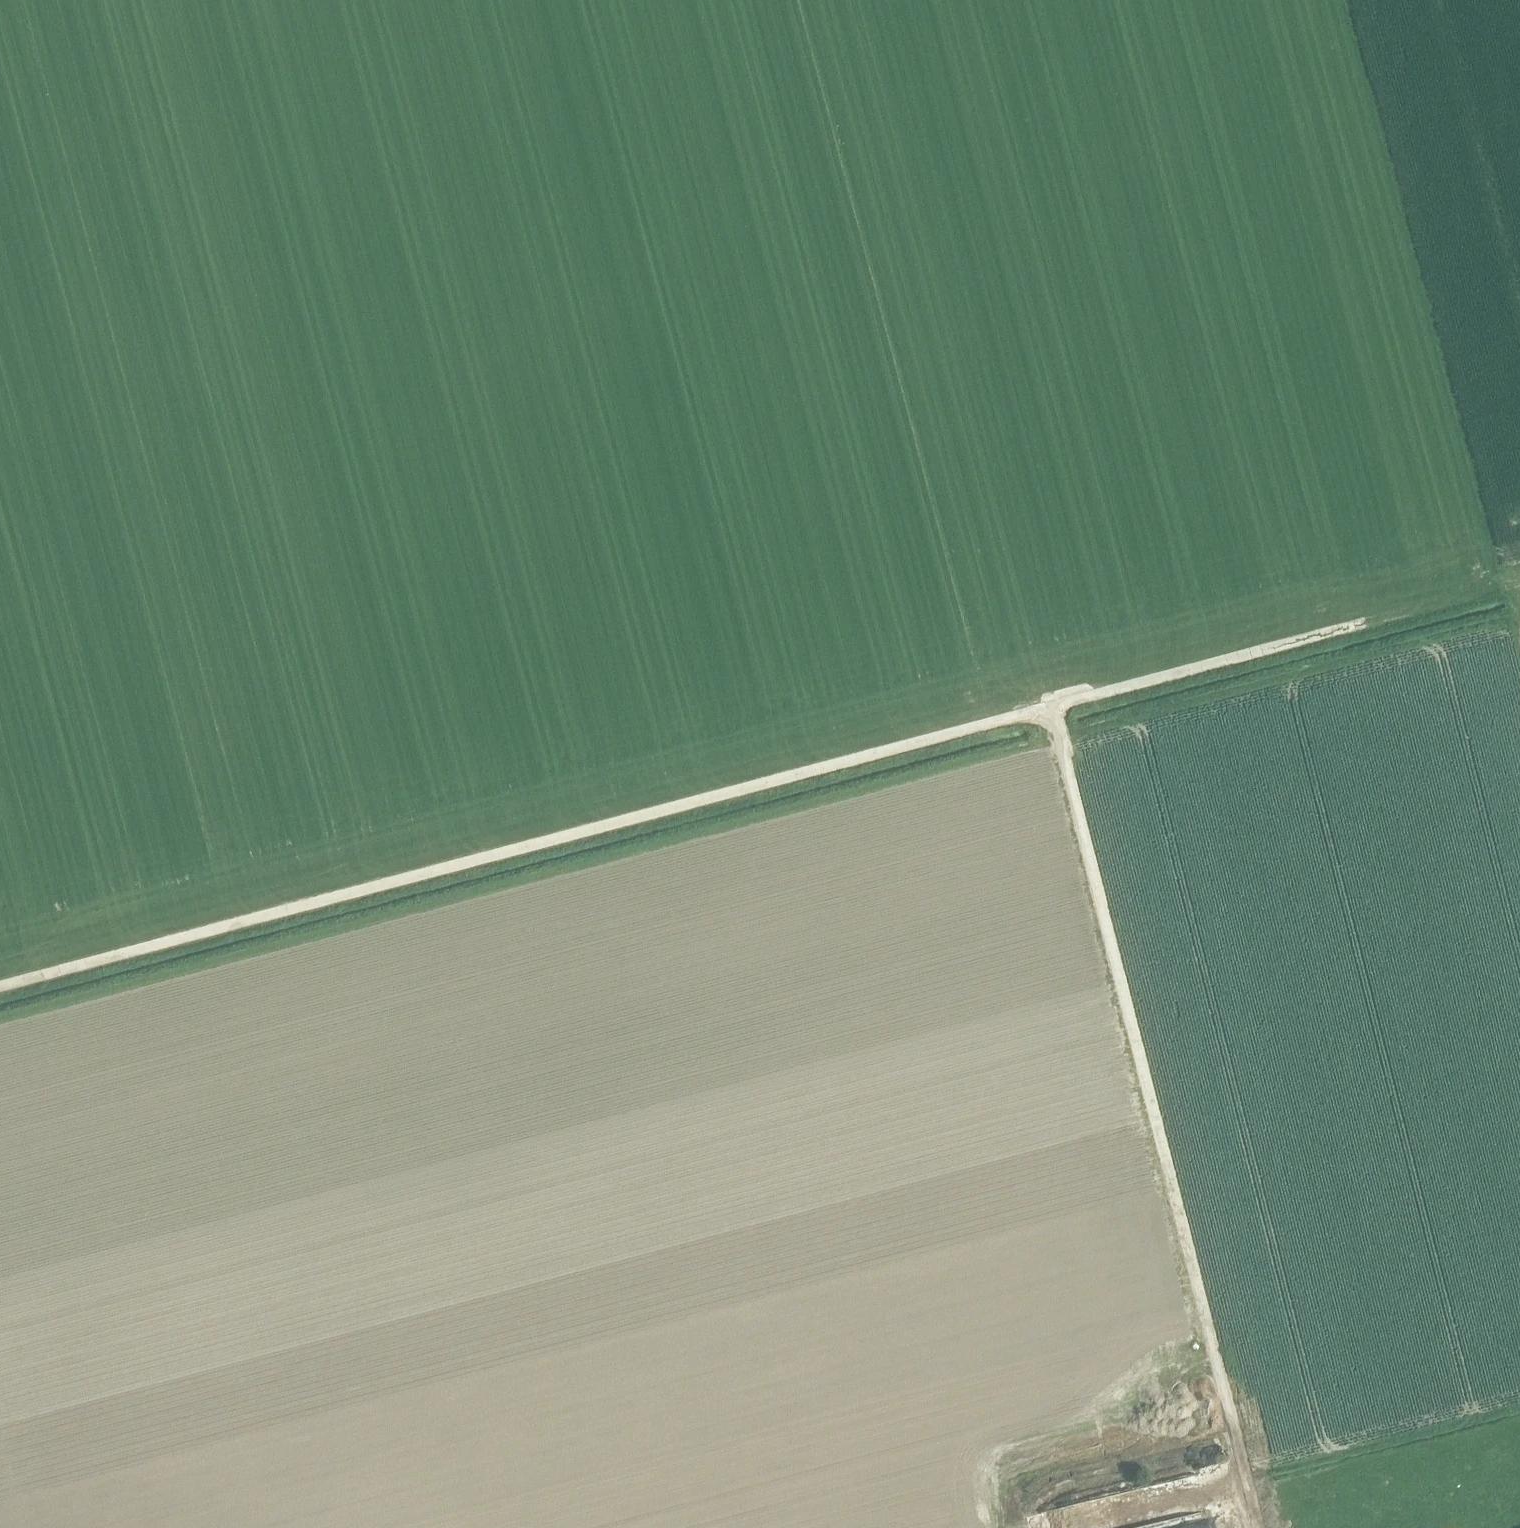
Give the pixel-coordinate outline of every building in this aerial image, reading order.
[(1059,1512),(1061,1527),(1158,1527),(1166,1527),(1160,1493),(1059,1512)]
